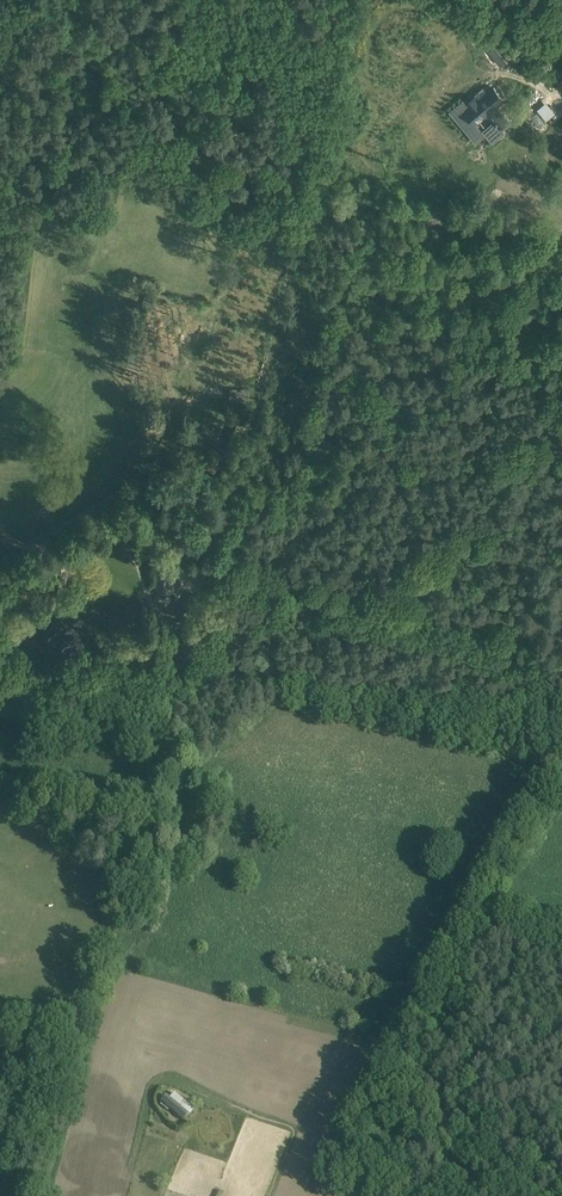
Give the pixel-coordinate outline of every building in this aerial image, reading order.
[(500,65),(514,54),(499,35),(485,46),(500,65)] [(465,98),(450,111),(465,131),(474,123),(475,124),(488,114),(496,124),(505,117),(497,106),(504,100),(494,87),(478,101),(475,97),(469,103),(465,98)] [(250,420),(239,415),(230,434),(241,439),(250,420)] [(166,1095),(161,1101),(182,1120),(188,1114),(170,1098),(166,1095)]
